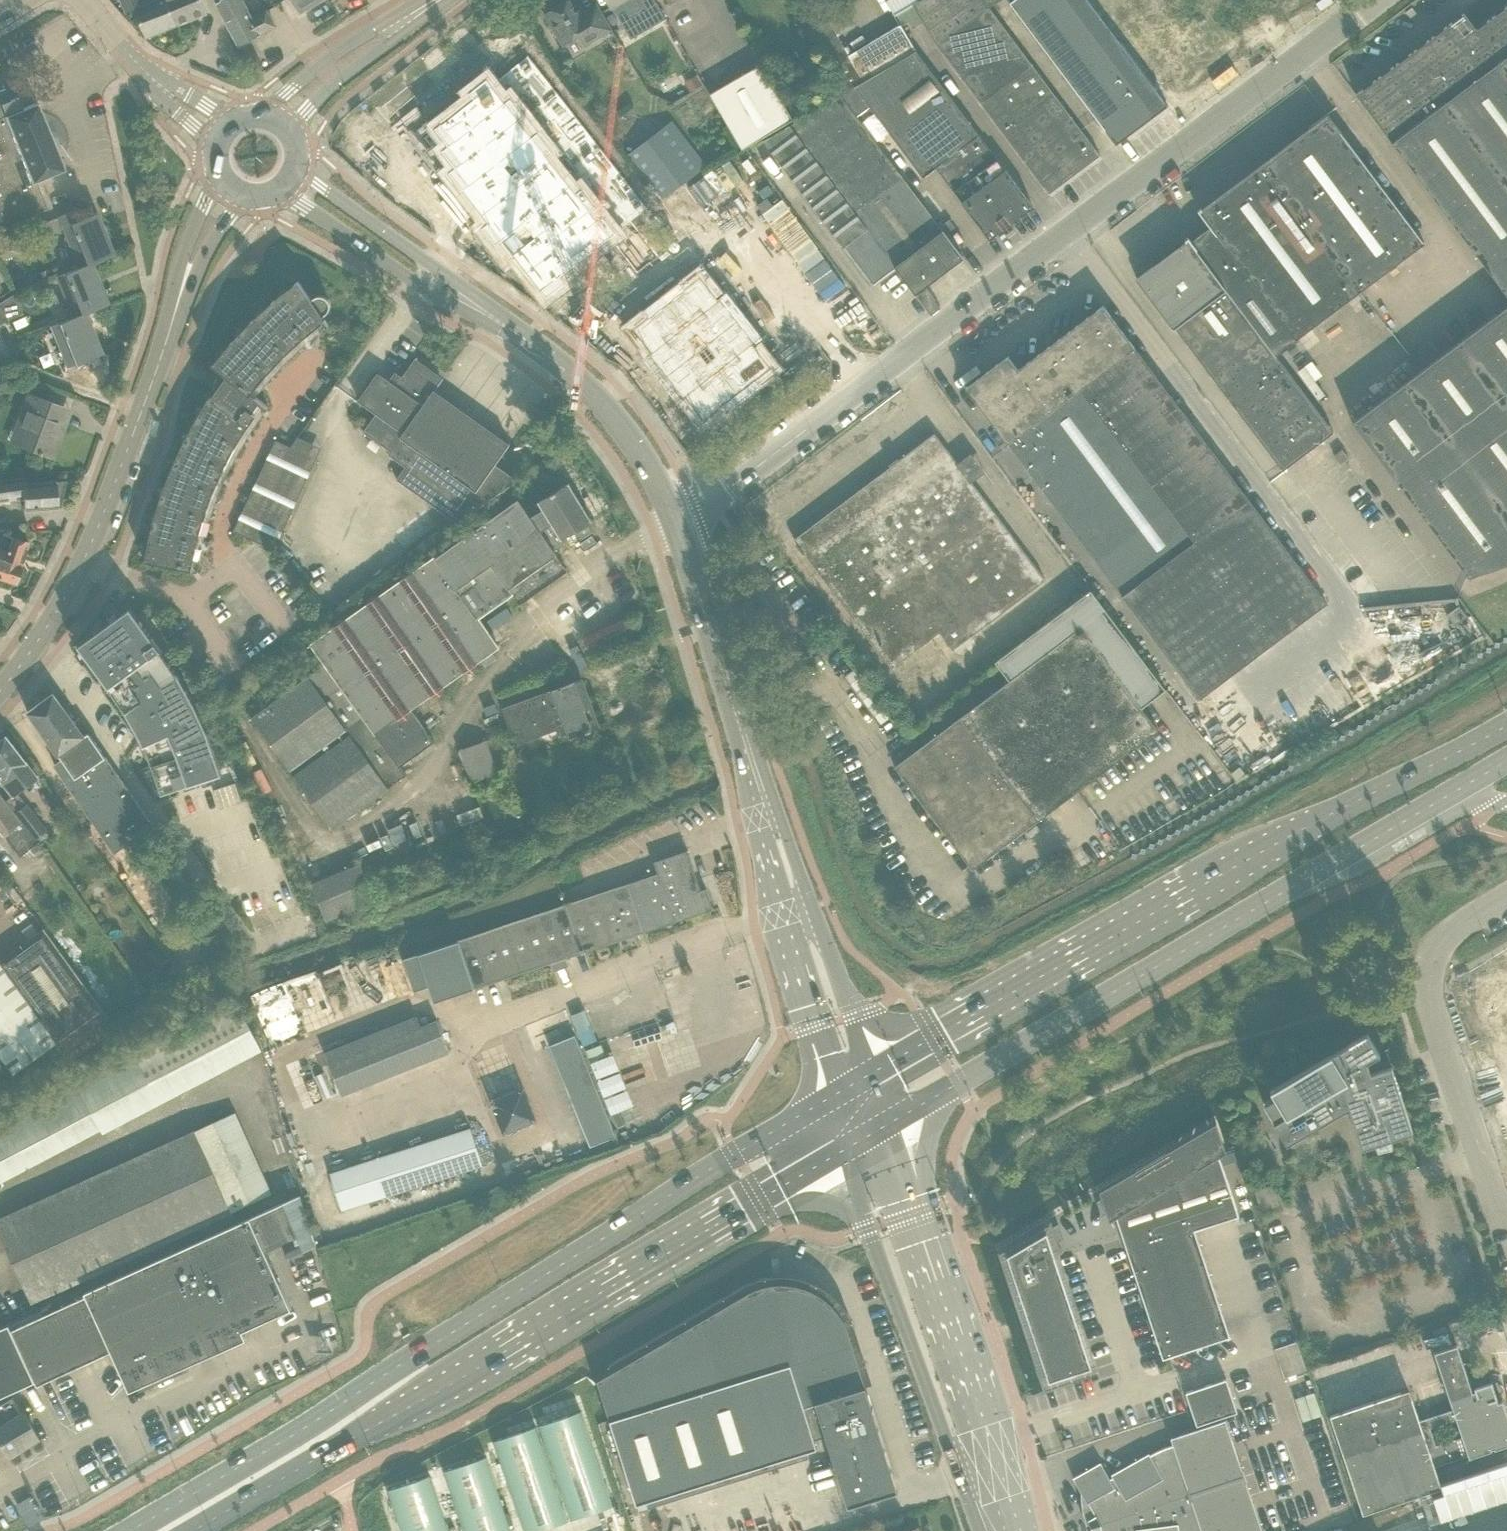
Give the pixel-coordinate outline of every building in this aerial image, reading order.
[(142,0),(121,0),(126,12),(135,8),(147,36),(177,25),(167,0),(151,0),(143,3),(142,0)] [(177,25),(207,13),(202,0),(167,0),(177,25)] [(242,0),(215,0),(215,2),(239,45),(275,26),(267,10),(248,20),(243,11),(241,12),(237,3),(242,0)] [(298,10),(300,9),(302,11),(320,0),(292,0),(298,10)] [(578,15),(569,0),(566,0),(544,13),(563,46),(578,38),(583,47),(612,30),(596,4),(578,15)] [(611,6),(616,15),(622,24),(645,10),(654,25),(666,18),(655,0),(608,0),(611,6)] [(912,6),(938,47),(1049,193),(1100,155),(990,8),(989,7),(985,10),(979,0),(922,0),(912,6)] [(1002,0),(979,0),(985,10),(989,7),(990,8),(1002,0)] [(1100,15),(1096,10),(1089,0),(1013,0),(1010,2),(1116,143),(1167,105),(1130,55),(1108,26),(1101,17),(1100,15)] [(1096,10),(1100,15),(1101,17),(1108,26),(1130,55),(1167,105),(1305,0),(1089,0),(1096,10)] [(1475,28),(1464,13),(1356,94),(1506,296),(1506,5),(1475,28)] [(900,25),(849,56),(827,21),(822,24),(822,25),(811,31),(847,91),(915,51),(900,25)] [(1033,206),(916,51),(915,51),(847,91),(848,92),(842,96),(857,115),(869,106),(922,177),(935,167),(989,238),(1033,206)] [(740,146),(792,116),(760,60),(708,91),(740,146)] [(491,83),(441,123),(454,140),(448,144),(461,161),(455,166),(468,183),(462,188),(488,221),(481,226),(508,260),(514,255),(546,296),(565,281),(561,275),(610,237),(491,83)] [(32,218),(30,215),(47,208),(35,180),(64,169),(37,102),(22,108),(17,97),(9,100),(4,88),(0,90),(0,231),(32,218)] [(842,96),(841,96),(841,95),(764,142),(872,285),(895,267),(915,294),(963,258),(856,116),(857,115),(842,96)] [(1340,130),(1339,130),(1328,115),(1311,127),(1311,128),(1265,163),(1264,162),(1249,174),(1250,174),(1202,211),(1200,208),(1198,210),(1211,226),(1191,242),(1188,238),(1186,239),(1188,242),(1152,268),(1137,279),(1138,281),(1139,280),(1283,470),(1333,432),(1275,354),(1424,242),(1340,130)] [(701,169),(689,153),(667,124),(628,155),(662,199),(701,169)] [(757,192),(765,187),(759,178),(751,184),(757,192)] [(429,218),(445,208),(434,192),(418,202),(429,218)] [(76,267),(53,276),(54,277),(57,276),(88,264),(91,263),(113,254),(96,212),(78,219),(76,220),(72,211),(58,217),(72,252),(78,266),(76,267)] [(57,276),(54,277),(64,302),(72,298),(78,315),(85,312),(107,303),(91,263),(88,264),(57,276)] [(703,272),(632,327),(650,351),(647,353),(683,398),(686,396),(704,419),(774,364),(703,272)] [(315,296),(311,298),(298,280),(288,288),(279,303),(275,298),(266,306),(258,322),(253,318),(245,327),(238,343),(233,339),(225,349),(219,366),(214,362),(213,364),(227,376),(212,397),(210,395),(204,406),(200,424),(195,420),(189,431),(187,449),(181,447),(176,458),(175,476),(169,473),(165,485),(165,503),(159,501),(156,513),(157,531),(151,530),(149,542),(151,559),(145,558),(145,561),(192,570),(194,557),(190,556),(192,543),(197,545),(200,531),(196,530),(199,518),(204,519),(208,506),(204,505),(208,493),(212,495),(218,482),(214,480),(219,469),(222,471),(229,459),(225,457),(231,445),(234,447),(241,436),(238,434),(244,423),(248,425),(256,414),(253,411),(259,402),(267,408),(268,406),(251,392),(258,384),(255,381),(263,371),(266,374),(275,364),(272,361),(281,352),(284,355),(294,346),(291,342),(300,334),(303,337),(314,329),(311,325),(321,317),(327,325),(329,324),(323,316),(327,313),(328,311),(329,310),(330,308),(330,306),(330,305),(330,303),(330,301),(329,299),(328,298),(327,297),(325,296),(324,295),(322,294),(320,294),(318,294),(316,295),(315,296)] [(23,314),(14,295),(0,302),(0,305),(9,319),(23,314)] [(7,320),(9,319),(0,305),(0,324),(7,320)] [(1200,698),(1327,603),(1103,305),(1018,369),(1008,355),(966,387),(1200,698)] [(1352,422),(1468,576),(1506,563),(1506,305),(1352,422)] [(1347,380),(1398,342),(1372,307),(1321,346),(1347,380)] [(52,326),(50,327),(59,348),(60,350),(68,347),(75,364),(102,353),(85,312),(78,315),(52,326)] [(457,522),(490,499),(516,480),(495,464),(510,443),(434,390),(441,381),(414,362),(415,360),(414,359),(396,385),(381,375),(362,402),(360,401),(360,402),(376,413),(363,431),(390,450),(388,454),(405,466),(396,479),(457,522)] [(62,407),(44,400),(26,393),(8,444),(40,455),(41,453),(52,457),(59,438),(52,435),(62,407)] [(957,463),(946,449),(934,433),(794,538),(891,667),(939,632),(952,650),(1045,580),(971,482),(985,471),(971,452),(957,463)] [(376,453),(381,446),(371,439),(366,446),(376,453)] [(316,459),(282,443),(276,440),(233,530),(274,549),(316,459)] [(24,483),(23,477),(0,480),(0,501),(22,498),(23,509),(57,507),(55,481),(24,483)] [(4,534),(4,530),(0,530),(0,578),(14,583),(28,542),(4,534)] [(477,579),(275,730),(303,768),(541,590),(510,548),(474,574),(477,579)] [(1009,679),(910,754),(894,766),(972,869),(1158,729),(1141,706),(1165,688),(1090,589),(995,660),(1009,679)] [(586,600),(519,651),(601,761),(669,710),(586,600)] [(130,606),(78,644),(109,687),(125,711),(139,737),(151,765),(161,794),(222,774),(203,722),(194,703),(178,675),(160,648),(130,606)] [(54,694),(28,712),(43,733),(62,759),(53,765),(114,854),(117,852),(137,880),(147,874),(127,845),(154,826),(120,777),(106,756),(105,757),(88,733),(88,734),(84,736),(65,710),(54,694)] [(19,752),(6,737),(0,742),(0,778),(13,795),(14,796),(19,792),(38,777),(19,752)] [(490,740),(462,746),(469,779),(497,773),(490,740)] [(235,783),(214,790),(220,808),(241,801),(235,783)] [(13,795),(6,801),(15,812),(27,803),(19,792),(14,796),(13,795)] [(4,836),(5,835),(21,856),(31,848),(39,858),(46,853),(38,842),(15,812),(6,801),(5,800),(6,799),(0,793),(0,831),(4,836)] [(45,831),(47,829),(27,803),(15,812),(38,842),(48,834),(45,831)] [(706,888),(701,889),(687,850),(653,861),(657,873),(403,959),(414,991),(429,986),(434,1002),(551,962),(554,971),(569,966),(566,958),(713,909),(706,888)] [(362,861),(312,881),(327,919),(378,899),(362,861)] [(110,1021),(44,928),(0,960),(0,962),(58,1042),(66,1052),(110,1021)] [(0,962),(0,1056),(13,1074),(58,1042),(0,962)] [(254,991),(267,1042),(301,1033),(288,982),(254,991)] [(0,1111),(0,1177),(252,1047),(226,994),(0,1111)] [(436,1019),(420,1026),(416,1015),(323,1052),(340,1095),(449,1052),(436,1019)] [(590,1147),(615,1137),(575,1035),(549,1046),(590,1147)] [(1362,1147),(1419,1132),(1401,1063),(1381,1069),(1378,1058),(1387,1055),(1384,1044),(1270,1075),(1276,1099),(1272,1100),(1281,1137),(1355,1118),(1362,1147)] [(603,1073),(620,1067),(615,1053),(598,1059),(603,1073)] [(503,1135),(538,1120),(523,1087),(489,1101),(503,1135)] [(272,1193),(236,1112),(0,1218),(0,1228),(33,1301),(272,1193)] [(1226,1152),(1222,1140),(1216,1121),(1099,1190),(1109,1221),(1115,1217),(1162,1358),(1229,1336),(1193,1228),(1237,1214),(1218,1157),(1226,1152)] [(340,1210),(482,1165),(470,1128),(329,1172),(340,1210)] [(266,1251),(251,1216),(84,1292),(86,1295),(12,1329),(9,1323),(1,1327),(0,1328),(0,1396),(35,1380),(37,1385),(111,1351),(129,1391),(246,1339),(242,1330),(291,1309),(266,1251)] [(1098,1370),(1062,1258),(1050,1219),(997,1250),(1043,1387),(1046,1386),(1098,1370)] [(806,1287),(794,1284),(782,1283),(769,1284),(757,1287),(746,1292),(618,1368),(611,1371),(597,1379),(610,1420),(636,1503),(817,1447),(815,1440),(826,1436),(848,1505),(898,1490),(865,1385),(855,1388),(849,1369),(859,1366),(852,1344),(850,1338),(848,1329),(843,1318),(836,1308),(827,1299),(817,1292),(806,1287)] [(1299,1339),(1276,1347),(1285,1376),(1308,1369),(1299,1339)] [(1361,1513),(1446,1489),(1439,1463),(1506,1445),(1506,1397),(1504,1398),(1498,1379),(1475,1386),(1463,1343),(1438,1349),(1454,1408),(1417,1418),(1396,1343),(1319,1364),(1361,1513)] [(1226,1378),(1185,1391),(1196,1424),(1237,1411),(1226,1378)] [(22,1414),(12,1397),(0,1404),(0,1439),(9,1454),(38,1437),(24,1413),(22,1414)] [(613,1506),(581,1410),(538,1425),(570,1520),(613,1506)] [(1091,1527),(1244,1476),(1225,1420),(1170,1438),(1172,1444),(1150,1456),(1148,1453),(1111,1474),(1112,1477),(1109,1478),(1100,1463),(1073,1478),(1087,1503),(1088,1502),(1096,1516),(1087,1520),(1089,1524),(1091,1527)] [(536,1426),(493,1440),(523,1530),(539,1530),(568,1521),(536,1426)] [(487,1456),(444,1471),(464,1530),(512,1530),(487,1456)] [(430,1475),(387,1489),(401,1530),(449,1530),(430,1475)] [(1244,1476),(1091,1527),(1092,1530),(1261,1530),(1244,1476)] [(619,1508),(596,1514),(600,1530),(625,1530),(619,1508)]
